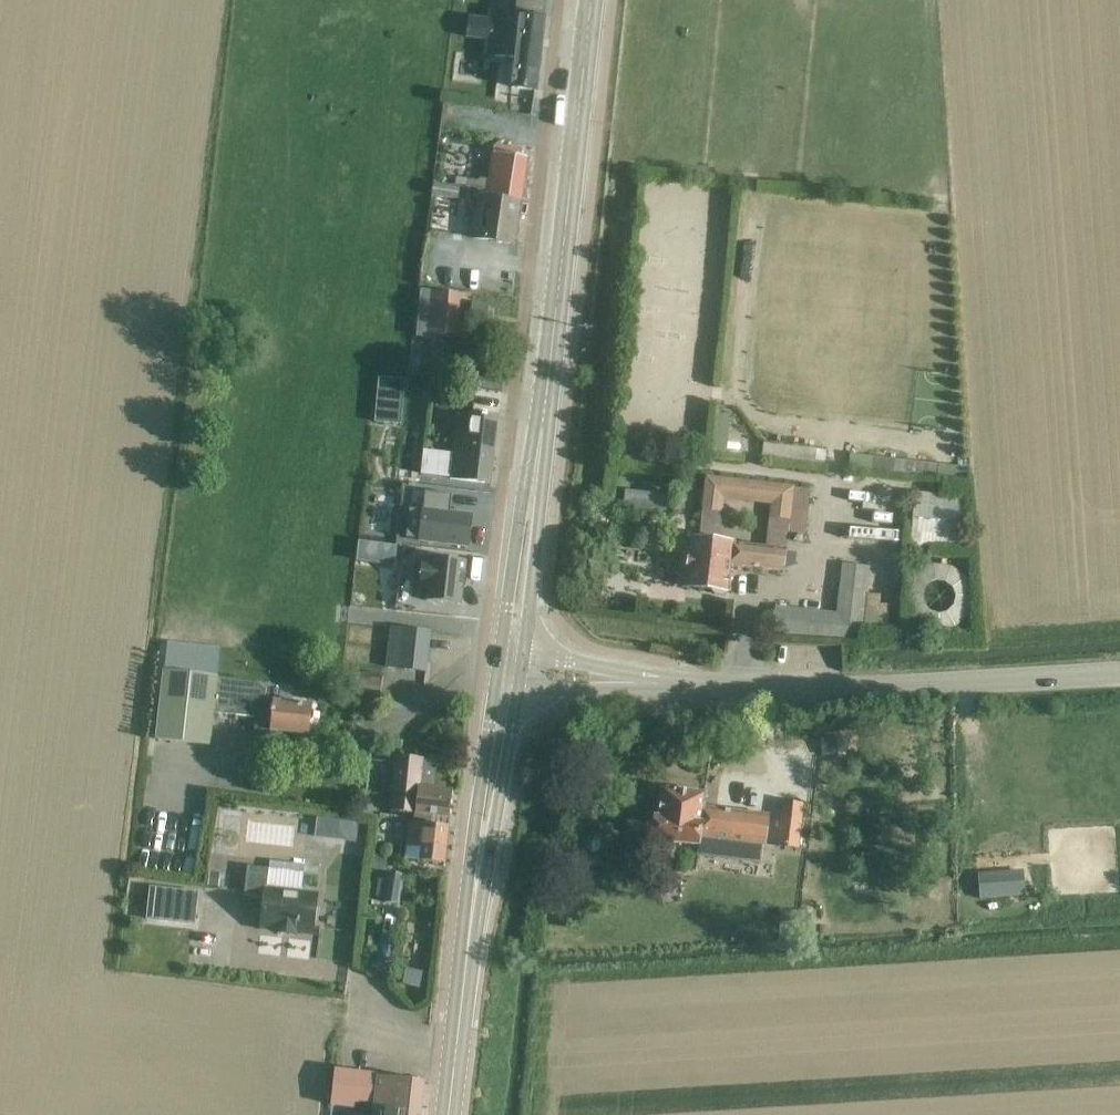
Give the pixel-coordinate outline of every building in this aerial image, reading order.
[(467,18),(465,40),(483,42),(482,56),(497,58),(513,60),(510,90),(536,92),(544,20),(544,18),(515,15),(502,14),(486,12),(485,20),(467,18)] [(514,246),(526,159),(526,157),(520,156),(521,150),(492,146),(485,198),(474,196),(468,239),(514,246)] [(462,338),(466,297),(435,294),(431,335),(462,338)] [(468,326),(486,328),(488,307),(470,305),(468,326)] [(377,379),(373,423),(400,426),(404,381),(377,379)] [(450,454),(447,480),(488,485),(497,416),(470,413),(459,411),(456,435),(453,435),(450,454)] [(644,467),(646,450),(647,446),(620,443),(619,447),(617,464),(644,467)] [(423,451),(420,476),(447,480),(450,454),(423,451)] [(691,537),(684,589),(712,593),(714,596),(722,597),(726,595),(730,567),(782,573),(785,550),(764,547),(733,543),(733,542),(714,540),(720,492),(777,500),(772,539),(786,541),(793,490),(793,488),(708,476),(699,538),(691,537)] [(624,489),(622,508),(666,513),(668,495),(624,489)] [(424,493),(418,542),(466,548),(470,517),(448,514),(450,497),(424,493)] [(913,494),(909,546),(960,550),(964,498),(913,494)] [(359,545),(357,561),(391,565),(393,548),(359,545)] [(420,561),(417,589),(425,590),(423,602),(460,606),(465,562),(429,558),(428,562),(420,561)] [(971,597),(964,579),(949,568),(930,566),(914,575),(905,592),(906,611),(917,626),(935,632),(954,628),(967,615),(971,597)] [(774,607),(770,635),(860,645),(861,632),(865,595),(837,592),(835,614),(774,607)] [(878,605),(875,633),(887,634),(890,606),(878,605)] [(426,672),(430,633),(401,630),(401,634),(388,632),(385,664),(397,665),(397,670),(426,672)] [(163,673),(156,742),(210,747),(214,714),(255,718),(254,731),(269,732),(268,742),(286,743),(287,734),(308,736),(309,723),(312,722),(313,713),(311,711),(311,705),(272,701),(271,703),(264,702),(265,692),(254,682),(252,682),(217,678),(163,673)] [(379,701),(380,681),(357,679),(355,699),(379,701)] [(449,819),(452,791),(434,789),(436,762),(423,761),(423,760),(394,757),(389,812),(414,814),(414,819),(433,821),(433,817),(449,819)] [(702,812),(704,794),(660,789),(658,809),(654,809),(651,841),(699,847),(699,846),(716,848),(717,840),(765,846),(769,820),(702,812)] [(797,851),(802,806),(782,803),(776,848),(797,851)] [(343,822),(341,842),(350,843),(355,843),(355,838),(357,824),(356,823),(343,822)] [(405,848),(404,860),(418,862),(444,864),(448,827),(407,823),(405,848)] [(585,839),(584,848),(590,853),(598,849),(599,841),(592,836),(585,839)] [(384,872),(387,857),(371,854),(368,869),(384,872)] [(248,868),(244,897),(262,899),(258,929),(275,931),(275,934),(281,935),(282,932),(311,935),(313,922),(316,923),(318,910),(314,910),(316,896),(300,894),(304,866),(268,862),(267,871),(248,868)] [(217,888),(219,874),(208,873),(206,887),(217,888)] [(383,898),(382,903),(398,906),(403,876),(387,873),(386,881),(383,898)] [(979,901),(1023,897),(1021,874),(978,877),(979,901)] [(197,893),(148,887),(145,921),(194,926),(197,893)] [(416,987),(419,971),(404,968),(401,984),(416,987)] [(331,1106),(350,1108),(350,1107),(353,1107),(354,1102),(373,1104),(372,1114),(420,1114),(423,1081),(418,1080),(376,1076),(357,1074),(334,1071),(331,1106)]
